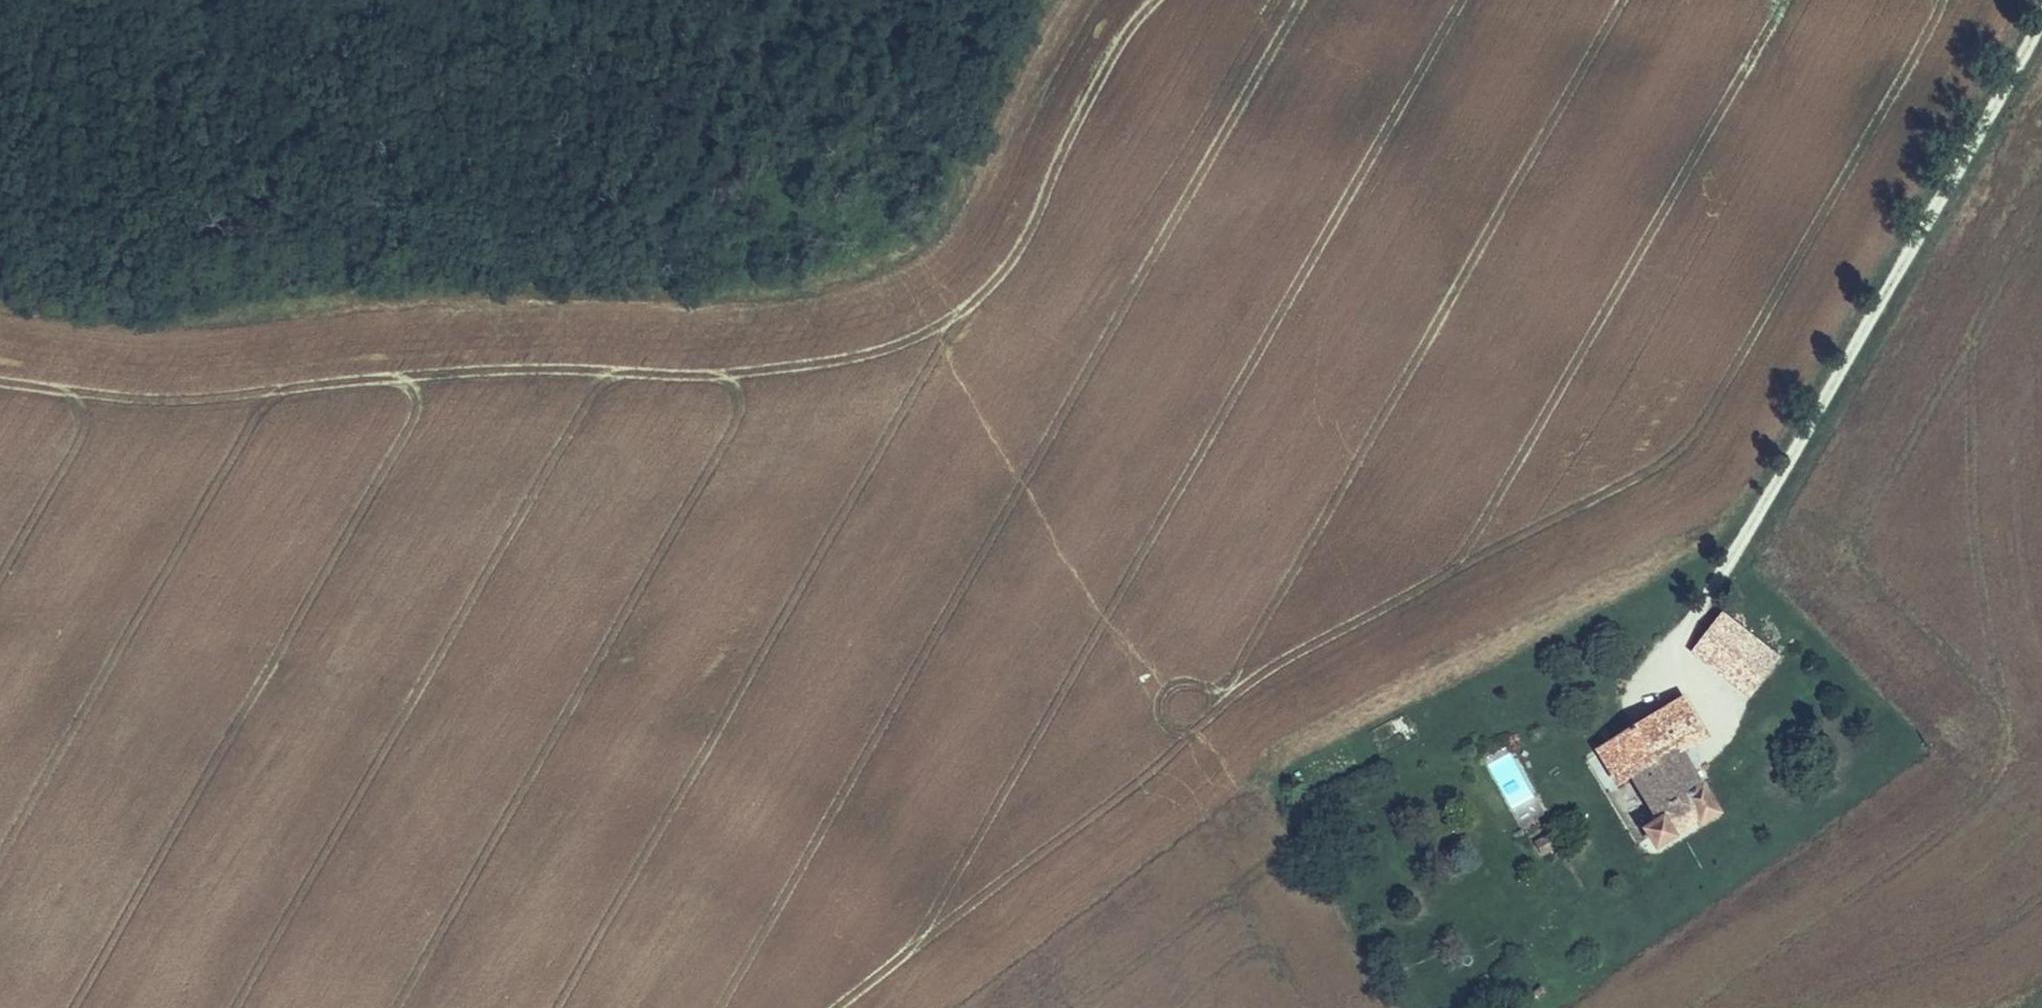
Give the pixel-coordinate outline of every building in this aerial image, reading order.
[(1745,699),(1758,682),(1736,667),(1753,646),(1717,617),(1689,651),(1745,699)] [(1736,667),(1758,682),(1773,661),(1753,646),(1736,667)] [(1641,829),(1652,849),(1717,811),(1701,785),(1695,790),(1672,751),(1703,732),(1677,692),(1593,747),(1613,782),(1628,775),(1656,820),(1641,829)]
